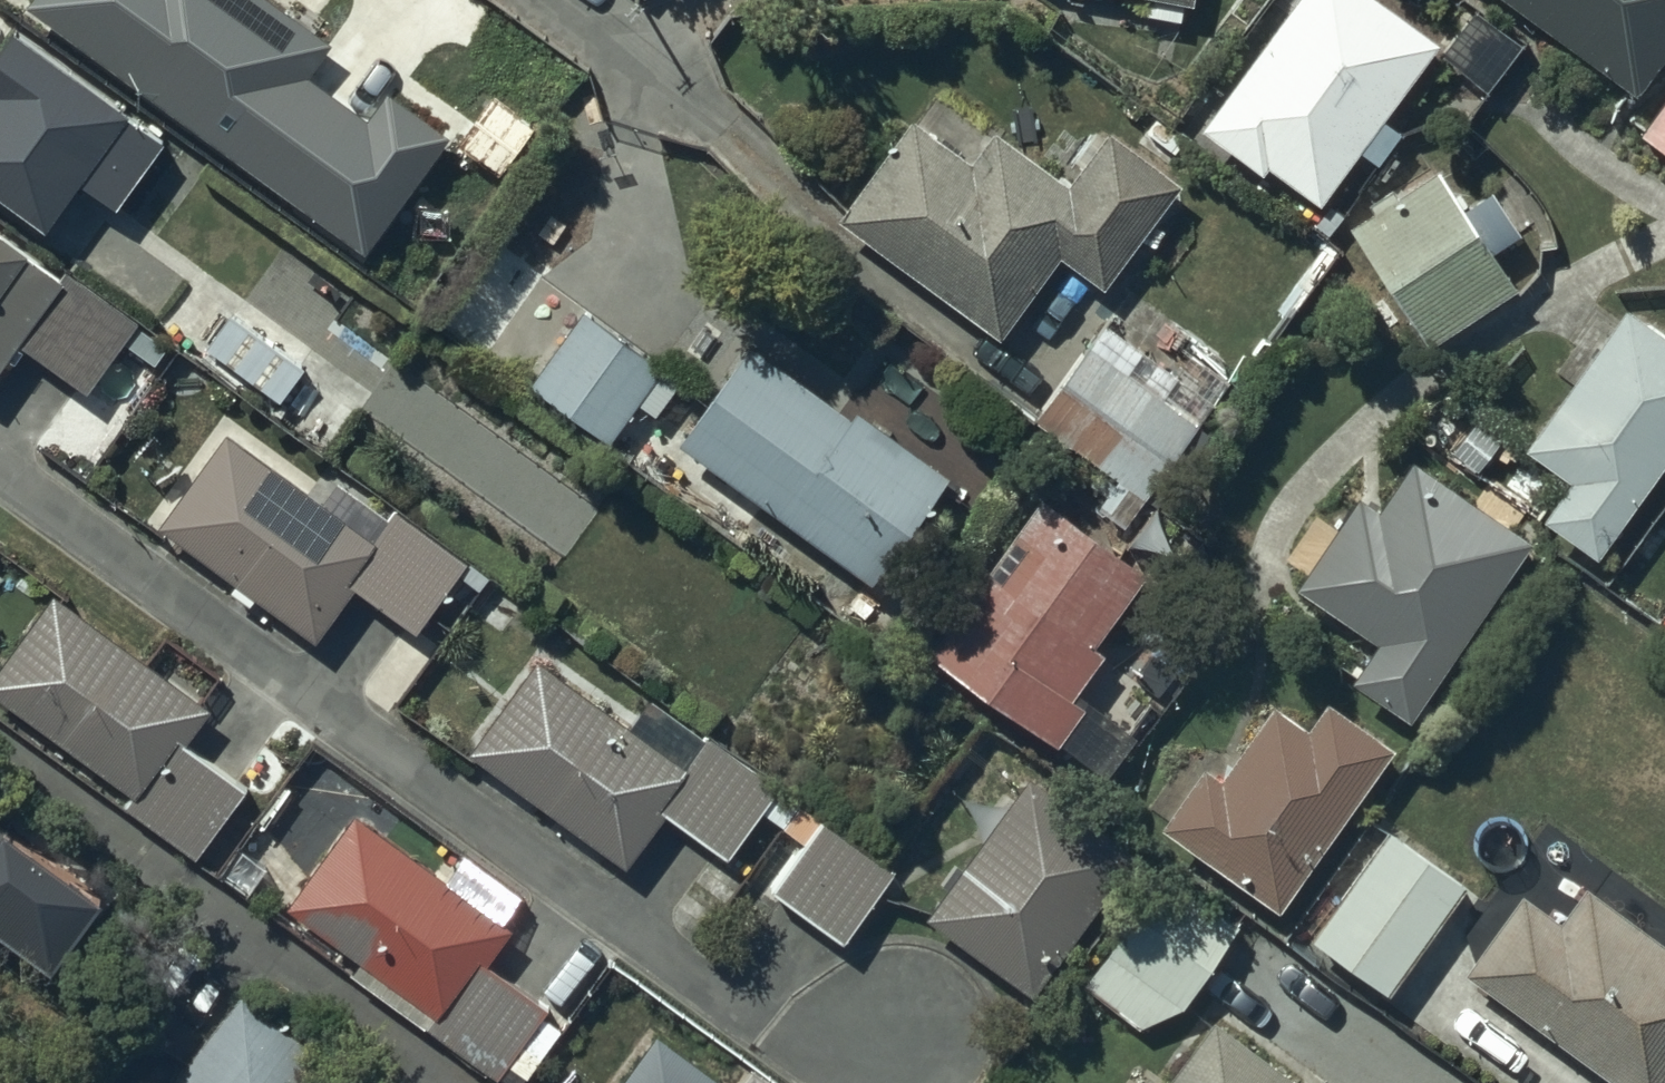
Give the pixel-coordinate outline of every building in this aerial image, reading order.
[(364,254),(456,132),(278,0),(21,0),(364,254)] [(1144,10),(1184,16),(1186,0),(1146,0),(1144,10)] [(1198,118),(1262,166),(1267,159),(1319,198),(1361,143),(1378,156),(1399,127),(1382,114),(1442,34),(1396,0),(1286,0),(1198,118)] [(1634,88),(1664,46),(1664,0),(1517,0),(1634,88)] [(12,15),(0,31),(0,188),(42,220),(78,172),(115,200),(145,159),(160,171),(178,147),(124,107),(128,102),(12,15)] [(535,120),(492,87),(457,133),(500,166),(535,120)] [(1640,127),(1664,146),(1664,93),(1640,127)] [(911,108),(834,212),(999,332),(1059,251),(1103,283),(1182,177),(1107,121),(1067,174),(993,119),(969,151),(911,108)] [(1372,204),(1348,220),(1424,339),(1518,279),(1496,245),(1521,229),(1492,183),(1463,201),(1438,161),(1396,187),(1391,180),(1367,196),(1372,204)] [(0,226),(0,369),(20,342),(87,392),(145,315),(72,261),(63,273),(0,226)] [(1524,440),(1568,473),(1540,511),(1595,552),(1664,454),(1664,324),(1627,296),(1524,440)] [(233,305),(205,342),(277,398),(305,361),(233,305)] [(680,376),(583,307),(528,379),(608,437),(636,398),(655,411),(680,376)] [(745,335),(676,434),(871,577),(949,465),(855,400),(850,408),(745,335)] [(1089,339),(1035,414),(1148,496),(1202,421),(1089,339)] [(228,427),(158,520),(313,635),(353,582),(413,627),(466,557),(395,503),(387,513),(327,468),(311,490),(228,427)] [(1358,486),(1295,578),(1376,633),(1350,671),(1410,712),(1412,710),(1430,722),(1442,705),(1424,692),(1533,532),(1412,449),(1378,499),(1358,486)] [(1038,482),(921,639),(1106,777),(1143,727),(1130,717),(1149,692),(1099,654),(1105,645),(1094,637),(1149,564),(1038,482)] [(52,585),(0,656),(0,692),(130,787),(120,801),(197,857),(249,786),(182,737),(208,702),(52,585)] [(782,824),(802,795),(651,691),(632,718),(536,653),(467,746),(629,860),(664,809),(728,853),(759,808),(782,824)] [(1208,749),(1160,816),(1279,901),(1395,740),(1326,691),(1306,719),(1272,695),(1225,761),(1208,749)] [(1031,767),(924,911),(1031,991),(1139,848),(1031,767)] [(353,806),(285,899),(357,954),(347,968),(508,1082),(521,1082),(562,1025),(539,1009),(545,1001),(485,958),(512,920),(353,806)] [(1389,822),(1309,931),(1388,990),(1469,881),(1389,822)] [(1154,853),(1068,967),(1141,1027),(1182,1001),(1243,920),(1154,853)] [(1619,1082),(1664,1082),(1664,936),(1586,877),(1559,912),(1521,884),(1461,964),(1619,1082)] [(347,1062),(242,983),(163,1082),(331,1082),(347,1062)] [(1214,1013),(1162,1082),(1308,1082),(1214,1013)] [(654,1026),(612,1082),(733,1082),(654,1026)] [(754,1062),(739,1082),(783,1082),(754,1062)]
